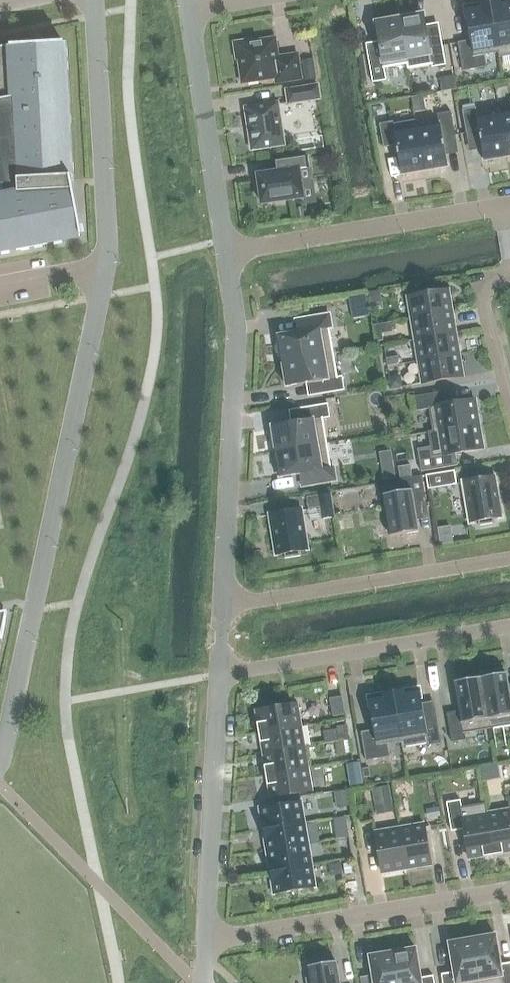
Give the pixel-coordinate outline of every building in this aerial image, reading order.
[(487,2),(497,56),(498,56),(499,61),(509,59),(509,0),(499,0),(487,2)] [(484,58),(497,56),(487,2),(464,6),(470,43),(457,45),(462,74),(486,70),(484,58)] [(423,13),(399,18),(407,64),(407,69),(431,65),(432,68),(446,65),(441,41),(428,43),(423,13)] [(384,68),(407,64),(399,18),(374,22),(379,51),(367,53),(372,82),(386,80),(384,68)] [(232,42),(235,59),(237,59),(241,83),(279,78),(280,83),(301,80),(297,54),(277,57),(274,38),(250,41),(250,39),(232,42)] [(82,237),(70,179),(63,43),(10,46),(0,48),(0,253),(82,237)] [(456,88),(453,75),(439,77),(441,91),(456,88)] [(318,83),(284,88),(286,105),(321,100),(318,83)] [(251,150),(283,145),(277,103),(245,108),(251,150)] [(483,161),(506,157),(499,115),(500,115),(499,110),(476,114),(475,107),(461,109),(465,134),(478,131),(483,161)] [(447,167),(443,147),(456,145),(450,112),(438,114),(439,120),(415,124),(415,129),(416,129),(424,171),(447,167)] [(506,157),(509,156),(509,113),(500,115),(499,115),(506,157)] [(416,129),(415,129),(394,133),(392,121),(378,123),(382,148),(395,145),(400,175),(424,171),(416,129)] [(300,149),(323,144),(321,134),(298,139),(300,149)] [(332,161),(331,152),(321,153),(322,162),(332,161)] [(284,170),(256,174),(257,179),(255,179),(256,192),(259,191),(261,204),(303,198),(298,169),(308,168),(306,155),(282,159),(284,170)] [(368,292),(370,303),(381,302),(380,290),(368,292)] [(406,297),(410,318),(452,311),(448,290),(406,297)] [(455,333),(452,311),(410,318),(413,340),(455,333)] [(281,361),(333,352),(329,328),(331,328),(329,314),(304,318),(307,330),(277,335),(278,342),(276,345),(277,354),(280,356),(281,361)] [(374,341),(383,340),(380,324),(372,325),(374,341)] [(413,340),(417,361),(459,355),(455,333),(413,340)] [(337,377),(333,352),(281,361),(285,387),(315,382),(317,394),(344,390),(341,376),(337,377)] [(462,376),(459,355),(417,361),(421,383),(462,376)] [(386,366),(395,364),(393,356),(385,357),(386,366)] [(428,409),(432,431),(478,422),(475,399),(445,404),(443,392),(414,397),(416,411),(428,409)] [(271,425),(275,451),(327,443),(323,419),(330,417),(328,403),(299,408),(301,421),(271,425)] [(483,448),(478,422),(432,431),(427,432),(431,457),(483,448)] [(331,467),(327,443),(275,451),(276,456),(274,459),(275,468),(278,470),(279,477),(309,472),(311,485),(335,481),(333,467),(331,467)] [(427,489),(457,485),(454,471),(425,475),(427,489)] [(382,495),(390,536),(417,532),(412,502),(425,500),(421,476),(397,480),(399,492),(382,495)] [(494,476),(462,481),(469,523),(477,522),(478,526),(493,523),(493,519),(500,518),(494,476)] [(333,517),(329,493),(317,495),(321,519),(333,517)] [(300,508),(268,514),(275,555),(283,554),(284,558),(299,556),(299,552),(307,550),(300,508)] [(479,677),(488,729),(509,725),(509,702),(505,673),(479,677)] [(464,733),(488,729),(479,677),(454,681),(459,711),(446,713),(451,742),(465,740),(464,733)] [(403,690),(393,692),(401,742),(400,742),(401,747),(426,743),(427,745),(441,743),(436,718),(424,721),(419,691),(414,692),(414,688),(403,690)] [(387,745),(400,742),(401,742),(393,692),(383,694),(383,693),(371,695),(372,699),(368,700),(372,730),(360,732),(365,761),(389,757),(387,745)] [(329,698),(332,717),(344,714),(341,696),(329,698)] [(258,732),(300,725),(297,704),(255,711),(258,732)] [(335,739),(348,736),(346,723),(332,725),(335,739)] [(304,747),(300,725),(258,732),(262,754),(304,747)] [(343,740),(334,742),(336,755),(345,753),(343,740)] [(304,747),(262,754),(266,776),(308,769),(304,747)] [(311,790),(308,769),(266,776),(269,797),(311,790)] [(350,787),(363,785),(360,769),(347,771),(350,787)] [(391,803),(388,785),(371,788),(374,806),(391,803)] [(336,808),(349,806),(346,790),(334,792),(336,808)] [(486,813),(485,813),(492,855),(509,852),(509,797),(507,797),(509,809),(486,813)] [(468,859),(492,855),(485,813),(486,813),(485,803),(461,807),(459,800),(445,803),(450,832),(463,829),(468,859)] [(262,829),(304,822),(300,801),(258,808),(262,829)] [(307,844),(304,822),(262,829),(266,851),(307,844)] [(423,823),(398,827),(406,869),(430,865),(423,823)] [(381,874),(406,869),(398,827),(374,831),(381,874)] [(269,873),(311,866),(307,844),(266,851),(269,873)] [(342,864),(344,874),(351,873),(350,863),(342,864)] [(315,888),(311,866),(269,873),(273,894),(315,888)] [(479,982),(509,982),(509,963),(499,964),(494,935),(471,939),(479,982)] [(471,939),(448,943),(453,972),(441,974),(442,982),(479,982),(471,939)] [(391,952),(396,982),(433,982),(432,976),(420,978),(415,948),(391,952)] [(391,952),(368,956),(372,982),(396,982),(391,952)] [(336,962),(308,966),(310,977),(306,978),(306,982),(339,982),(336,962)]
